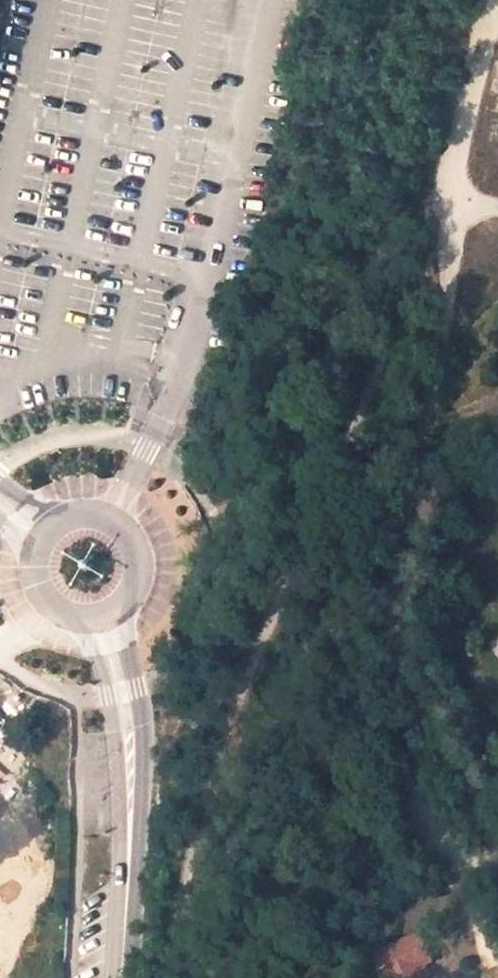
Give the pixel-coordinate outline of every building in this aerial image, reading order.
[(411,908),(368,930),(378,952),(389,956),(413,943),(406,929),(418,923),(411,908)] [(387,972),(420,955),(413,943),(389,956),(378,952),(387,972)]
